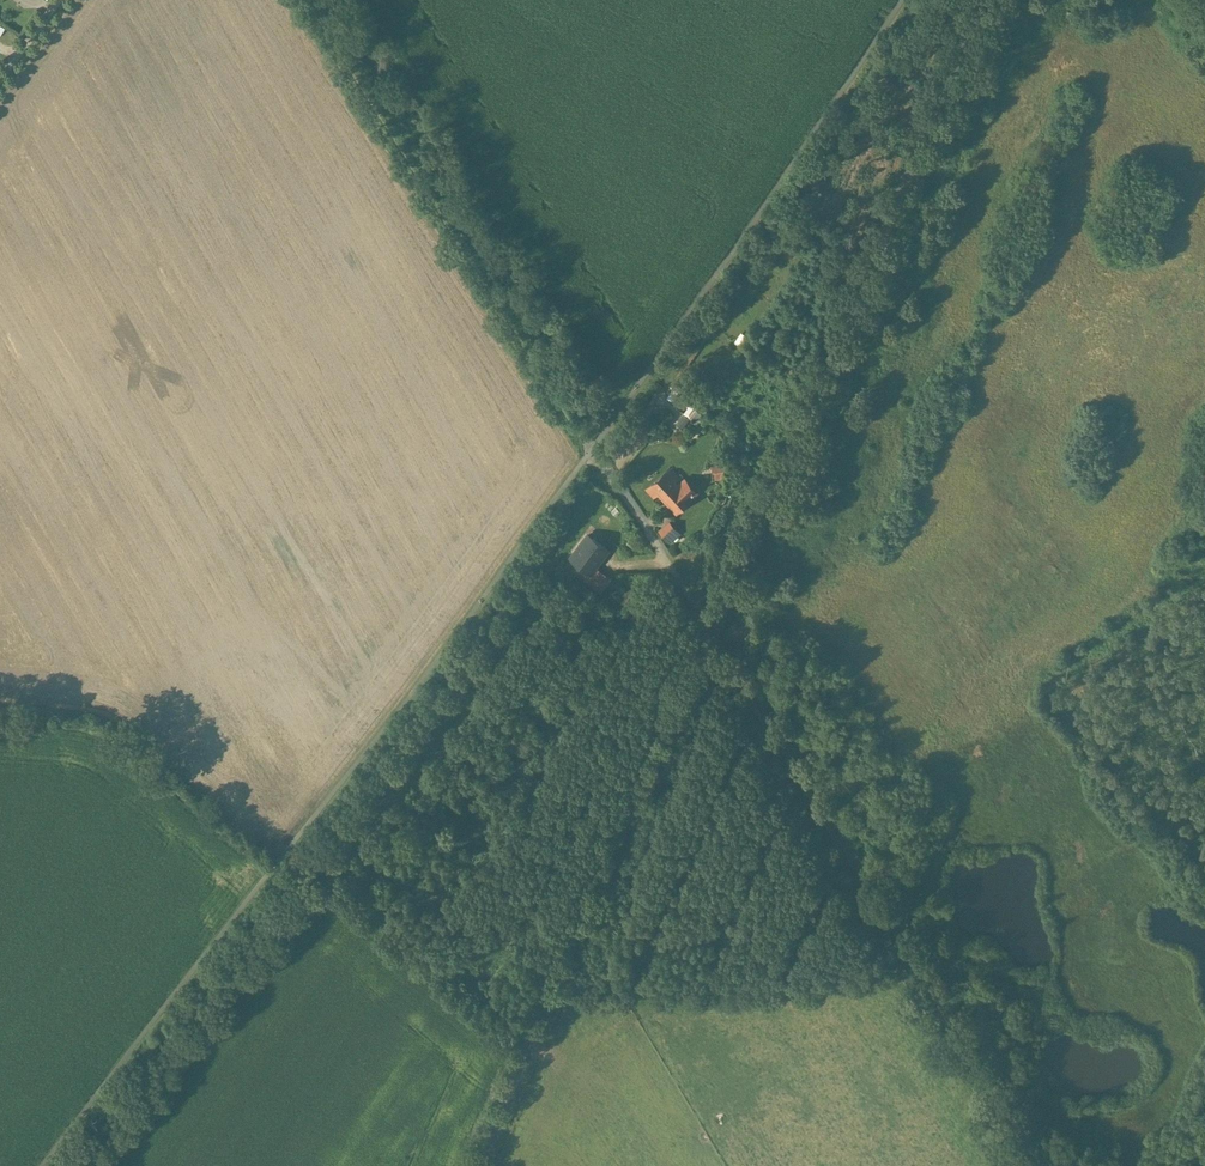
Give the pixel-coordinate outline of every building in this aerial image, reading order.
[(715,477),(727,477),(726,461),(714,462),(715,477)] [(675,481),(659,464),(640,481),(647,488),(652,483),(669,502),(683,489),(682,488),(688,483),(681,475),(675,481)] [(670,521),(660,530),(670,541),(680,532),(670,521)] [(609,550),(588,534),(571,557),(592,573),(609,550)]
